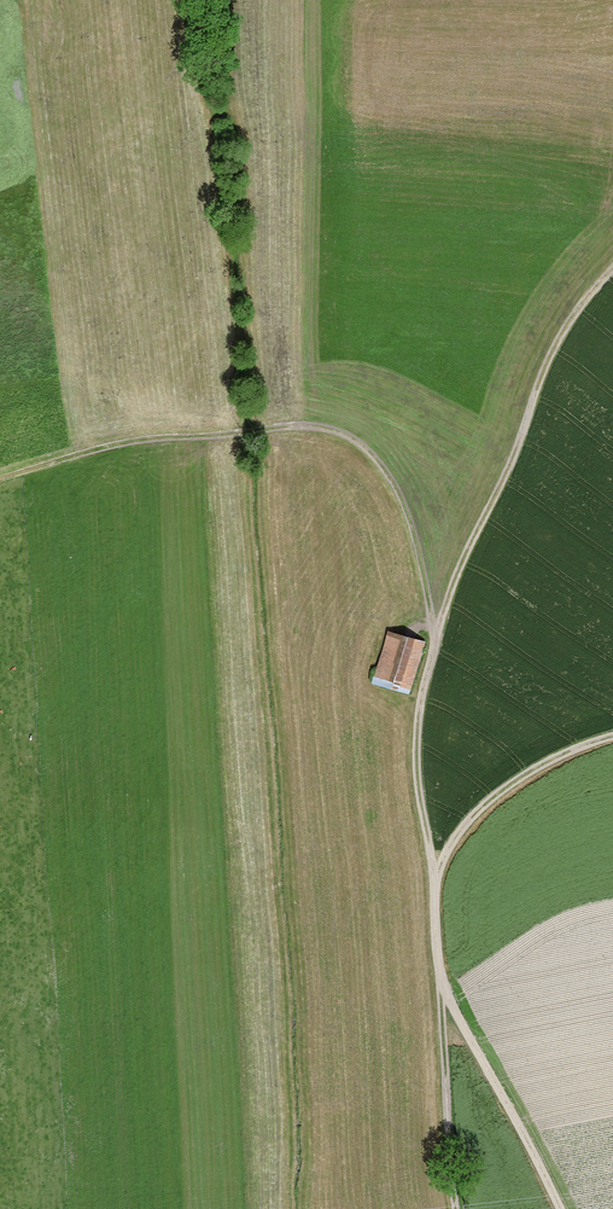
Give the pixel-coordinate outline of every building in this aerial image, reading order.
[(387,635),(372,684),(405,694),(421,646),(387,635)]
